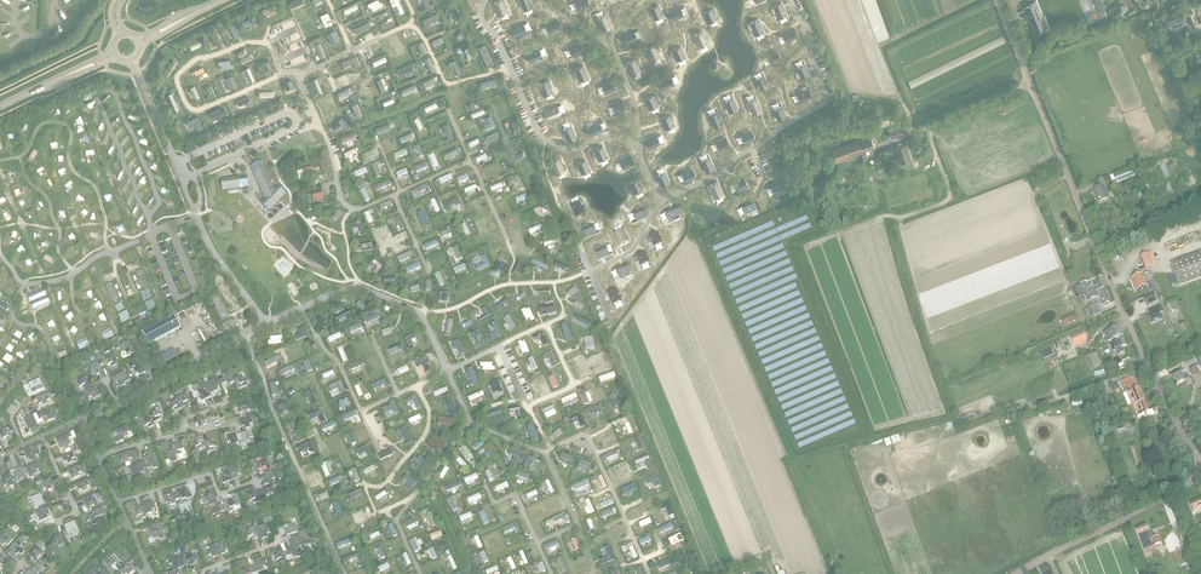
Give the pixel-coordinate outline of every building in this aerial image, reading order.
[(423,12),(435,7),(433,2),(430,3),(429,0),(423,0),(426,6),(422,8),(423,12)] [(494,4),(499,15),(507,11),(504,5),(506,4),(504,0),(502,1),(502,0),(494,4)] [(519,3),(521,2),(524,9),(532,5),(530,0),(518,0),(519,3)] [(574,2),(577,9),(590,4),(588,0),(579,0),(574,2)] [(1099,12),(1105,10),(1101,0),(1094,0),(1099,12)] [(774,7),(770,8),(773,14),(776,12),(779,18),(787,14),(781,2),(774,6),(774,7)] [(1024,8),(1027,15),(1028,17),(1030,17),(1036,32),(1047,27),(1037,3),(1033,5),(1025,8),(1024,8)] [(658,5),(650,8),(655,18),(662,15),(658,5)] [(680,7),(669,12),(673,19),(674,19),(675,21),(679,19),(678,17),(683,15),(680,7)] [(712,8),(704,12),(709,22),(716,19),(714,13),(716,13),(714,9),(712,10),(712,8)] [(290,13),(278,18),(280,23),(293,18),(290,13)] [(437,13),(422,19),(426,27),(429,25),(428,23),(439,18),(437,13)] [(453,15),(449,17),(454,28),(458,26),(453,15)] [(1183,15),(1168,20),(1171,28),(1186,23),(1183,15)] [(605,16),(598,19),(603,30),(610,27),(605,16)] [(388,21),(381,25),(383,29),(395,23),(391,17),(387,19),(388,21)] [(557,19),(546,25),(549,32),(561,27),(557,19)] [(751,24),(747,25),(749,31),(753,29),(755,35),(763,31),(758,19),(750,23),(751,24)] [(523,23),(511,28),(514,36),(515,35),(517,39),(522,36),(521,33),(527,30),(523,23)] [(794,28),(783,33),(786,41),(798,36),(794,28)] [(633,31),(623,35),(626,43),(628,42),(629,46),(634,44),(633,40),(637,38),(633,31)] [(702,31),(694,34),(699,46),(707,43),(702,31)] [(461,33),(450,37),(452,41),(462,36),(461,33)] [(304,38),(292,42),(294,47),(306,42),(304,38)] [(396,38),(392,40),(397,51),(401,49),(396,38)] [(575,46),(569,48),(573,56),(583,51),(580,44),(578,44),(578,42),(574,44),(575,46)] [(654,45),(647,48),(652,60),(660,57),(657,51),(661,50),(659,45),(655,46),(654,45)] [(314,46),(311,48),(316,60),(319,58),(314,46)] [(673,50),(670,52),(672,57),(676,56),(677,60),(685,56),(681,46),(673,49),(673,50)] [(539,48),(526,54),(530,61),(531,61),(532,64),(538,62),(536,59),(542,56),(539,48)] [(307,50),(295,56),(298,61),(310,56),(307,50)] [(777,50),(767,55),(770,63),(781,58),(777,50)] [(408,58),(406,54),(395,59),(397,63),(408,58)] [(355,55),(344,60),(346,64),(357,59),(355,55)] [(386,60),(385,57),(374,62),(376,65),(386,60)] [(635,59),(627,62),(633,74),(640,71),(638,66),(641,64),(639,59),(635,60),(635,59)] [(799,72),(795,73),(797,78),(801,77),(801,78),(809,75),(805,64),(797,68),(799,72)] [(576,70),(572,71),(574,76),(578,75),(580,80),(588,77),(583,65),(575,68),(576,70)] [(412,66),(397,72),(399,77),(414,71),(412,66)] [(495,72),(483,78),(485,82),(497,77),(495,72)] [(342,76),(332,81),(334,85),(344,80),(342,76)] [(764,76),(756,80),(761,90),(768,86),(764,76)] [(669,77),(659,81),(662,89),(663,88),(665,92),(670,90),(668,86),(672,84),(669,77)] [(435,79),(423,83),(425,87),(436,83),(435,79)] [(381,80),(377,81),(382,93),(386,91),(381,80)] [(612,80),(602,84),(605,92),(609,90),(611,94),(616,92),(614,88),(615,88),(612,80)] [(548,81),(540,84),(544,94),(552,91),(550,86),(552,85),(550,82),(548,82),(548,81)] [(802,91),(797,93),(800,101),(812,96),(809,88),(808,89),(806,85),(801,87),(802,91)] [(348,87),(337,92),(339,98),(351,93),(348,87)] [(478,87),(474,89),(479,100),(483,98),(478,87)] [(501,89),(497,90),(502,102),(506,100),(501,89)] [(653,95),(645,98),(650,108),(657,105),(656,101),(659,100),(657,94),(653,96),(653,95)] [(733,98),(725,102),(730,112),(737,109),(733,98)] [(756,99),(748,102),(753,114),(761,110),(756,99)] [(623,100),(612,104),(616,112),(619,110),(621,114),(626,111),(625,108),(626,107),(623,100)] [(324,103),(320,105),(325,117),(329,115),(326,109),(328,108),(326,104),(324,104),(324,103)] [(436,103),(425,108),(426,112),(438,107),(436,103)] [(357,104),(352,107),(358,119),(363,117),(357,104)] [(556,105),(544,110),(548,119),(550,118),(551,120),(556,118),(555,116),(560,114),(556,105)] [(509,106),(505,108),(510,119),(514,117),(509,106)] [(781,106),(774,110),(778,120),(786,117),(781,106)] [(484,109),(471,115),(473,119),(486,113),(484,109)] [(456,111),(453,112),(458,123),(461,122),(456,111)] [(717,112),(709,115),(715,127),(722,124),(717,112)] [(669,115),(662,118),(666,129),(674,125),(672,120),(674,119),(672,115),(670,116),(669,115)] [(198,116),(187,120),(190,126),(196,123),(198,130),(203,128),(198,116)] [(482,117),(478,119),(484,131),(488,129),(482,117)] [(418,118),(414,120),(419,130),(423,128),(418,118)] [(592,121),(587,123),(588,127),(587,128),(590,135),(602,130),(599,122),(594,125),(592,121)] [(475,126),(474,122),(464,126),(465,130),(475,126)] [(516,122),(512,124),(517,136),(521,134),(516,122)] [(571,126),(562,130),(566,140),(575,136),(571,126)] [(900,126),(888,130),(891,137),(902,134),(903,134),(901,126),(900,126)] [(752,131),(741,135),(745,143),(755,138),(752,131)] [(414,132),(402,137),(404,142),(415,136),(414,132)] [(498,132),(486,138),(488,142),(500,137),(498,132)] [(447,133),(443,135),(447,145),(452,143),(447,133)] [(656,135),(646,140),(650,147),(651,147),(652,151),(658,148),(656,145),(660,143),(656,135)] [(354,136),(341,141),(343,146),(356,141),(354,136)] [(438,141),(436,137),(425,142),(427,146),(438,141)] [(393,138),(389,140),(394,150),(398,148),(393,138)] [(726,138),(716,142),(719,150),(729,145),(726,138)] [(831,149),(836,162),(864,152),(863,151),(874,147),(871,138),(860,142),(859,139),(831,149)] [(478,139),(468,143),(470,147),(479,143),(478,139)] [(895,148),(900,163),(911,159),(906,144),(895,148)] [(418,145),(414,147),(419,159),(424,156),(418,145)] [(504,145),(495,149),(497,153),(506,149),(504,145)] [(596,150),(592,152),(594,157),(598,156),(600,160),(607,156),(603,146),(595,149),(596,150)] [(457,149),(445,155),(447,159),(455,155),(456,157),(458,156),(457,154),(459,153),(457,149)] [(355,150),(344,156),(346,160),(357,155),(355,150)] [(375,150),(363,155),(365,159),(376,154),(375,150)] [(407,155),(406,150),(393,155),(395,160),(407,155)] [(434,155),(430,157),(435,169),(439,167),(436,160),(437,160),(436,157),(435,158),(434,155)] [(632,155),(620,160),(623,168),(635,162),(632,155)] [(559,158),(551,162),(556,174),(564,170),(561,163),(563,163),(561,159),(559,160),(559,158)] [(709,158),(702,161),(706,172),(714,168),(709,158)] [(578,164),(576,165),(578,169),(580,168),(582,173),(590,170),(585,159),(578,163),(578,164)] [(533,160),(529,162),(535,174),(538,172),(533,160)] [(261,161),(250,166),(265,198),(260,203),(269,211),(286,194),(277,186),(274,189),(261,161)] [(315,170),(319,169),(317,162),(317,161),(310,163),(311,167),(302,169),(304,176),(314,174),(314,173),(316,172),(315,170)] [(514,163),(501,169),(503,173),(516,167),(514,163)] [(376,164),(372,166),(377,179),(381,178),(376,164)] [(424,165),(415,169),(416,173),(426,168),(424,165)] [(367,172),(366,168),(353,173),(355,177),(367,172)] [(693,169),(682,173),(686,181),(696,176),(693,169)] [(497,180),(492,170),(489,172),(494,182),(497,180)] [(665,172),(657,175),(662,186),(669,182),(665,172)] [(830,175),(832,182),(844,179),(842,172),(830,175)] [(247,175),(220,179),(222,191),(249,187),(247,175)] [(401,175),(397,176),(402,187),(406,185),(404,181),(406,180),(404,175),(402,176),(401,175)] [(451,175),(439,180),(440,184),(453,179),(451,175)] [(467,175),(457,180),(459,184),(469,179),(467,175)] [(520,176),(515,178),(520,191),(525,189),(520,176)] [(744,177),(734,182),(737,190),(742,187),(743,189),(747,188),(746,186),(747,185),(744,177)] [(1093,189),(1098,202),(1107,198),(1104,190),(1105,189),(1103,185),(1106,184),(1103,178),(1096,181),(1099,187),(1093,189)] [(638,179),(630,182),(635,192),(643,189),(638,179)] [(783,180),(771,186),(775,195),(780,192),(781,195),(787,192),(785,189),(786,188),(783,180)] [(390,181),(376,187),(378,191),(391,186),(391,184),(390,181)] [(710,187),(708,187),(710,191),(712,190),(715,197),(723,194),(717,182),(710,185),(710,187)] [(503,187),(501,184),(490,189),(492,192),(503,187)] [(428,185),(416,191),(418,194),(430,189),(428,185)] [(476,186),(464,190),(466,194),(477,189),(476,186)] [(365,189),(360,191),(365,202),(370,200),(366,192),(368,192),(367,190),(365,191),(365,189)] [(312,193),(313,201),(323,199),(322,191),(312,193)] [(456,192),(445,197),(446,201),(458,196),(456,192)] [(409,194),(405,196),(411,207),(414,205),(409,194)] [(527,194),(515,200),(517,204),(523,202),(524,204),(526,203),(525,201),(529,199),(527,194)] [(434,200),(430,202),(433,208),(432,209),(433,211),(435,210),(436,213),(440,211),(434,200)] [(507,200),(496,205),(498,208),(508,203),(507,200)] [(478,201),(474,202),(479,213),(483,212),(478,201)] [(391,202),(380,207),(381,211),(392,206),(391,202)] [(540,202),(522,209),(524,214),(528,213),(529,216),(533,214),(532,211),(542,207),(540,202)] [(754,202),(742,207),(745,215),(751,213),(752,216),(757,214),(756,210),(757,210),(754,202)] [(579,203),(571,206),(577,218),(584,215),(584,214),(587,212),(585,207),(581,209),(579,203)] [(471,209),(469,205),(457,211),(459,214),(471,209)] [(636,212),(632,214),(636,222),(646,217),(643,210),(642,210),(640,206),(635,209),(636,212)] [(676,207),(664,213),(668,220),(673,218),(675,221),(680,219),(678,215),(680,215),(676,207)] [(424,209),(413,214),(414,218),(426,212),(424,209)] [(368,212),(364,214),(369,224),(373,222),(368,212)] [(517,214),(504,220),(505,224),(518,218),(517,214)] [(399,218),(395,220),(398,227),(396,228),(398,231),(400,230),(401,232),(405,230),(399,218)] [(487,218),(477,223),(478,226),(488,222),(487,218)] [(587,224),(582,226),(583,230),(582,230),(585,238),(596,233),(592,226),(588,227),(587,224)] [(465,225),(461,227),(466,236),(470,234),(465,225)] [(541,226),(528,231),(530,235),(543,230),(541,226)] [(383,228),(372,233),(374,237),(385,232),(383,228)] [(1140,230),(1132,234),(1134,239),(1142,235),(1140,230)] [(450,231),(440,235),(441,239),(452,235),(450,231)] [(622,231),(615,234),(620,246),(628,243),(627,242),(629,241),(627,237),(625,238),(622,231)] [(487,237),(485,233),(473,239),(475,243),(487,237)] [(650,238),(646,239),(649,244),(652,243),(654,247),(662,243),(657,233),(650,236),(650,238)] [(367,235),(357,239),(359,243),(369,239),(367,235)] [(391,245),(389,241),(379,246),(381,249),(391,245)] [(475,256),(480,268),(485,266),(479,254),(478,255),(474,246),(470,248),(474,256),(475,256)] [(599,246),(594,248),(596,251),(595,252),(598,260),(608,255),(605,247),(601,249),(599,246)] [(456,247),(452,249),(458,261),(462,259),(456,247)] [(370,250),(360,254),(361,258),(371,253),(370,250)] [(410,252),(397,258),(399,263),(413,257),(410,252)] [(443,252),(428,259),(430,263),(431,262),(432,265),(435,263),(434,261),(445,256),(443,252)] [(637,257),(633,258),(636,264),(639,262),(641,266),(649,263),(644,252),(636,256),(637,257)] [(1179,286),(1200,278),(1200,252),(1171,263),(1175,275),(1179,286)] [(1141,255),(1145,267),(1152,265),(1148,253),(1141,255)] [(500,257),(492,271),(497,273),(498,271),(502,273),(508,261),(500,257)] [(548,266),(533,259),(531,264),(546,271),(548,266)] [(520,260),(515,269),(519,271),(524,262),(520,260)] [(392,261),(381,266),(383,270),(394,265),(392,261)] [(556,261),(555,265),(568,271),(569,267),(556,261)] [(374,262),(363,266),(365,270),(375,266),(374,262)] [(418,263),(408,268),(409,272),(420,267),(418,263)] [(627,264),(615,269),(618,277),(624,275),(626,278),(631,276),(629,272),(630,272),(627,264)] [(464,265),(453,270),(455,274),(466,269),(464,265)] [(439,274),(434,276),(440,287),(444,285),(441,278),(442,277),(441,275),(440,275),(439,274)] [(1142,274),(1131,279),(1135,291),(1145,287),(1148,293),(1156,289),(1152,282),(1146,284),(1142,274)] [(394,276),(391,277),(397,291),(400,290),(397,282),(400,281),(399,279),(396,280),(394,276)] [(1076,287),(1072,289),(1076,299),(1084,296),(1087,302),(1090,300),(1092,305),(1095,303),(1093,299),(1094,299),(1095,300),(1097,299),(1098,298),(1098,297),(1106,293),(1104,288),(1100,290),(1098,285),(1094,287),(1093,286),(1086,289),(1084,290),(1082,284),(1076,287)] [(414,286),(410,287),(415,298),(418,296),(414,286)] [(578,290),(574,287),(568,292),(572,296),(578,290)] [(27,295),(33,309),(49,302),(43,288),(27,295)] [(616,290),(608,293),(613,305),(621,302),(618,295),(620,294),(618,290),(616,291),(616,290)] [(449,292),(439,292),(439,300),(445,300),(444,296),(449,296),(449,292)] [(524,293),(516,300),(519,304),(527,297),(524,293)] [(1110,302),(1106,293),(1098,297),(1098,298),(1101,297),(1104,304),(1110,302)] [(1157,301),(1154,293),(1143,297),(1147,306),(1157,301)] [(505,298),(494,307),(496,311),(508,302),(505,298)] [(361,300),(357,304),(362,311),(366,307),(361,300)] [(584,305),(576,301),(573,307),(581,310),(584,305)] [(554,304),(539,307),(541,315),(555,311),(554,304)] [(1090,307),(1094,316),(1101,313),(1097,304),(1090,307)] [(1148,315),(1147,316),(1150,324),(1163,319),(1160,313),(1163,311),(1161,305),(1148,310),(1150,315),(1148,315)] [(485,314),(477,318),(480,323),(492,316),(489,312),(489,313),(486,307),(482,309),(485,314)] [(348,308),(333,316),(336,322),(351,314),(348,308)] [(526,310),(525,308),(521,310),(526,320),(530,318),(531,322),(535,320),(529,308),(526,310)] [(1074,313),(1061,319),(1064,325),(1077,319),(1074,313)] [(142,331),(148,344),(181,327),(174,314),(142,331)] [(379,314),(366,320),(369,324),(376,321),(377,322),(379,321),(378,320),(381,318),(379,314)] [(576,314),(574,318),(590,326),(592,321),(576,314)] [(321,315),(316,318),(322,329),(327,326),(321,315)] [(510,315),(505,317),(512,330),(516,328),(510,315)] [(471,320),(462,326),(463,330),(473,324),(471,320)] [(495,321),(491,323),(496,332),(490,335),(492,339),(501,335),(495,321)] [(566,323),(561,325),(565,340),(572,337),(566,323)] [(363,329),(361,324),(347,330),(349,334),(363,329)] [(1116,338),(1117,340),(1117,341),(1123,338),(1118,326),(1104,332),(1108,341),(1116,338)] [(288,328),(283,330),(289,342),(294,340),(290,332),(291,331),(290,329),(289,330),(288,328)] [(379,329),(375,331),(380,342),(384,340),(381,334),(383,333),(381,331),(380,331),(379,329)] [(479,330),(471,334),(472,338),(474,337),(479,347),(486,344),(483,339),(481,341),(479,335),(481,334),(479,330)] [(278,332),(265,337),(267,341),(280,336),(278,332)] [(1082,333),(1072,338),(1075,346),(1085,341),(1082,333)] [(342,337),(340,334),(327,340),(329,344),(342,337)] [(593,336),(584,337),(586,349),(595,348),(593,336)] [(459,338),(451,342),(454,348),(457,347),(460,355),(465,353),(459,338)] [(1113,342),(1109,344),(1113,351),(1116,350),(1119,355),(1124,352),(1122,347),(1126,345),(1123,338),(1117,341),(1113,342)] [(521,341),(518,343),(522,354),(526,353),(526,354),(530,352),(524,341),(522,342),(521,341)] [(125,352),(126,354),(130,352),(131,354),(134,352),(135,350),(133,347),(132,348),(129,342),(118,347),(121,353),(125,352)] [(367,343),(353,350),(355,354),(363,350),(364,351),(367,350),(366,349),(370,347),(367,343)] [(398,343),(386,350),(388,354),(389,353),(400,347),(398,343)] [(301,351),(300,348),(289,352),(290,356),(301,351)] [(342,349),(338,351),(343,364),(347,362),(342,349)] [(548,357),(552,365),(557,363),(551,351),(543,356),(544,359),(548,357)] [(274,352),(270,354),(274,366),(278,365),(274,352)] [(411,352),(402,357),(403,360),(413,356),(411,352)] [(108,360),(105,361),(107,366),(110,365),(111,367),(117,364),(112,354),(106,357),(108,360)] [(598,356),(586,361),(588,365),(599,360),(598,356)] [(1193,356),(1185,360),(1189,367),(1196,363),(1193,356)] [(533,357),(529,359),(533,370),(537,368),(533,357)] [(375,358),(371,360),(374,366),(372,367),(374,370),(376,370),(376,371),(381,370),(375,358)] [(1122,361),(1125,368),(1132,365),(1129,358),(1122,361)] [(92,368),(90,369),(92,374),(95,372),(96,375),(102,372),(97,362),(91,365),(92,368)] [(127,365),(130,371),(133,370),(135,374),(138,373),(139,376),(145,372),(140,362),(134,365),(132,362),(127,365)] [(360,363),(348,368),(349,372),(362,367),(360,363)] [(493,363),(480,363),(480,367),(483,367),(483,371),(495,371),(495,367),(492,367),(493,363)] [(609,363),(597,369),(599,374),(611,368),(609,363)] [(266,364),(262,366),(266,378),(271,377),(268,368),(270,368),(269,365),(267,366),(266,364)] [(1190,370),(1193,376),(1200,373),(1196,366),(1190,370)] [(293,367),(281,372),(282,376),(295,371),(293,367)] [(467,369),(471,385),(478,381),(473,367),(467,369)] [(1173,376),(1177,384),(1189,378),(1188,375),(1185,370),(1173,376)] [(227,385),(233,381),(232,379),(228,371),(222,374),(223,377),(221,379),(223,383),(226,382),(227,385)] [(124,372),(113,377),(116,383),(118,383),(120,387),(125,384),(124,383),(131,379),(128,374),(125,375),(124,372)] [(232,379),(233,381),(238,389),(247,385),(245,382),(241,374),(238,376),(232,379)] [(413,374),(401,378),(403,382),(415,377),(413,374)] [(1134,375),(1122,380),(1124,385),(1137,416),(1149,411),(1144,399),(1139,387),(1134,375)] [(80,381),(77,383),(79,387),(82,385),(84,389),(90,385),(85,376),(78,379),(80,381)] [(39,386),(42,385),(39,378),(29,383),(32,389),(34,388),(36,391),(40,389),(39,386)] [(213,379),(204,384),(210,394),(216,391),(219,389),(217,386),(215,382),(214,382),(213,379)] [(381,379),(367,384),(369,388),(383,382),(381,379)] [(498,379),(493,381),(499,393),(503,392),(498,379)] [(210,394),(204,384),(203,382),(197,385),(199,389),(197,391),(202,401),(211,396),(210,394)] [(274,383),(269,385),(272,398),(277,396),(274,383)] [(339,384),(329,388),(330,392),(341,387),(339,384)] [(358,386),(355,388),(359,398),(363,396),(358,386)] [(544,386),(540,388),(545,399),(549,398),(544,386)] [(96,387),(85,392),(88,398),(91,396),(92,399),(97,397),(100,395),(99,393),(96,387)] [(482,391),(467,398),(470,402),(485,395),(482,391)] [(47,401),(50,399),(47,393),(37,398),(39,404),(42,403),(43,405),(48,403),(47,401)] [(176,397),(182,408),(190,403),(191,402),(189,400),(187,396),(186,393),(185,393),(176,397)] [(576,393),(561,400),(563,404),(578,398),(576,393)] [(182,408),(176,397),(168,401),(168,403),(171,409),(174,408),(176,411),(182,408)] [(620,398),(611,402),(613,407),(618,406),(621,413),(625,411),(620,398)] [(516,402),(506,406),(508,410),(518,406),(516,402)] [(237,407),(239,413),(243,412),(243,415),(248,414),(247,411),(251,410),(249,403),(237,407)] [(154,409),(148,412),(149,414),(149,415),(154,422),(160,419),(159,416),(160,415),(158,411),(160,410),(158,406),(154,409)] [(552,406),(543,410),(544,414),(554,409),(552,406)] [(587,408),(588,414),(603,412),(602,406),(587,408)] [(36,413),(39,420),(42,418),(43,421),(47,420),(47,421),(51,419),(52,417),(51,414),(49,415),(46,409),(37,413),(36,413)] [(500,410),(484,415),(486,419),(501,414),(500,410)] [(356,412),(342,418),(344,422),(358,416),(356,412)] [(974,413),(961,417),(963,422),(975,418),(974,413)] [(149,414),(149,415),(143,418),(145,421),(142,422),(145,427),(147,425),(149,428),(155,425),(154,422),(153,422),(149,415),(149,414)] [(27,418),(24,419),(29,429),(32,428),(37,425),(33,415),(28,417),(27,418)] [(419,415),(408,420),(410,424),(421,419),(419,415)] [(579,416),(570,419),(572,423),(578,421),(581,427),(583,426),(579,416)] [(250,424),(253,423),(251,417),(239,420),(241,427),(245,426),(245,428),(250,427),(250,424)] [(454,420),(438,418),(438,424),(442,425),(442,428),(450,429),(450,427),(453,427),(454,420)] [(332,424),(321,428),(323,432),(334,428),(333,426),(332,424)] [(629,424),(625,425),(629,435),(633,434),(629,424)] [(116,430),(119,435),(113,438),(116,444),(125,439),(124,438),(128,435),(127,433),(130,431),(127,425),(116,430)] [(1,435),(3,439),(5,438),(7,441),(13,438),(8,428),(2,431),(4,434),(1,435)] [(364,429),(359,431),(364,442),(369,440),(364,429)] [(560,429),(552,434),(555,438),(563,433),(560,429)] [(240,434),(243,443),(251,441),(250,438),(253,437),(251,430),(240,434)] [(226,435),(228,442),(231,442),(232,445),(239,443),(236,432),(226,435)] [(612,432),(601,437),(603,441),(614,436),(612,432)] [(71,444),(68,438),(71,437),(70,433),(56,439),(60,449),(63,448),(65,451),(69,448),(68,446),(71,444)] [(311,433),(307,435),(311,447),(316,445),(311,433)] [(351,446),(356,444),(351,433),(347,435),(351,446)] [(199,449),(206,447),(204,441),(203,436),(196,438),(197,441),(194,442),(195,447),(198,446),(199,449)] [(444,446),(432,437),(427,443),(432,447),(433,445),(441,450),(444,446)] [(640,437),(635,439),(640,451),(644,449),(640,437)] [(206,447),(208,453),(214,451),(213,448),(215,447),(214,442),(211,443),(210,439),(204,441),(206,447)] [(481,441),(473,448),(476,452),(484,445),(481,441)] [(172,445),(173,450),(174,450),(175,456),(182,454),(181,451),(184,450),(181,442),(172,445)] [(368,445),(354,452),(355,455),(364,451),(365,453),(367,452),(367,450),(369,449),(368,445)] [(31,450),(25,453),(28,460),(30,458),(32,461),(36,459),(35,456),(38,455),(35,448),(34,449),(33,446),(30,448),(31,450)] [(465,446),(461,449),(468,458),(472,456),(465,446)] [(174,450),(173,450),(167,452),(168,456),(165,456),(167,461),(169,460),(170,463),(177,462),(175,456),(174,450)] [(617,450),(605,455),(606,459),(618,455),(617,450)] [(130,462),(129,459),(132,458),(130,451),(119,454),(121,461),(124,460),(125,463),(130,462)] [(61,456),(64,462),(67,461),(68,464),(73,462),(71,459),(74,458),(71,452),(61,456)] [(493,455),(491,452),(481,460),(483,463),(493,455)] [(510,453),(499,458),(501,462),(512,457),(510,453)] [(532,454),(519,460),(521,465),(534,458),(532,454)] [(648,455),(634,460),(636,465),(645,461),(648,469),(652,467),(649,460),(650,460),(648,455)] [(150,456),(143,458),(146,469),(153,467),(153,469),(157,467),(156,463),(155,463),(154,458),(151,459),(150,456)] [(459,458),(456,461),(465,472),(468,469),(459,458)] [(266,459),(256,463),(258,470),(261,469),(262,471),(267,469),(270,469),(268,466),(266,459)] [(593,459),(590,461),(595,472),(598,471),(593,459)] [(130,466),(132,475),(134,475),(135,479),(141,477),(139,473),(143,472),(140,462),(130,466)] [(25,468),(22,469),(25,475),(28,474),(30,478),(33,476),(33,475),(37,473),(36,471),(39,469),(36,463),(25,468)] [(325,464),(320,466),(325,478),(330,477),(325,464)] [(67,470),(72,479),(79,476),(78,473),(81,472),(78,466),(67,470)] [(234,467),(228,470),(232,480),(238,478),(237,475),(240,474),(239,469),(238,466),(234,467)] [(16,473),(13,474),(16,479),(18,478),(19,481),(26,478),(25,475),(22,469),(21,467),(15,470),(16,473)] [(449,470),(445,468),(439,478),(442,481),(447,474),(448,475),(450,472),(449,471),(449,470)] [(513,469),(509,470),(514,483),(518,481),(515,474),(516,473),(515,470),(514,471),(513,469)] [(232,480),(228,470),(221,472),(223,475),(220,476),(222,483),(232,480)] [(355,470),(351,472),(356,483),(360,482),(355,470)] [(487,470),(484,472),(489,483),(492,481),(490,476),(491,475),(490,473),(489,474),(487,470)] [(579,470),(567,475),(569,479),(581,474),(579,470)] [(264,482),(262,482),(263,485),(268,484),(273,482),(272,479),(275,478),(272,472),(261,475),(264,482)] [(4,480),(2,481),(4,486),(6,484),(8,488),(14,485),(9,474),(3,477),(4,480)] [(478,479),(477,475),(464,480),(465,484),(478,479)] [(319,476),(307,481),(309,486),(320,481),(319,476)] [(602,477),(598,479),(604,490),(608,489),(602,477)] [(40,483),(43,489),(46,488),(47,491),(51,489),(50,486),(53,485),(50,478),(43,482),(40,483)] [(76,484),(79,490),(82,489),(83,492),(87,490),(86,487),(89,486),(86,479),(76,484)] [(549,481),(545,483),(550,495),(554,493),(549,481)] [(586,482),(574,487),(576,492),(588,487),(586,482)] [(458,483),(446,488),(448,491),(459,486),(458,483)] [(507,483),(495,489),(497,493),(498,493),(509,487),(507,483)] [(263,489),(265,496),(269,495),(270,498),(274,496),(275,499),(283,496),(281,490),(276,492),(274,485),(269,487),(263,489)] [(177,494),(173,496),(175,500),(182,498),(182,499),(187,498),(187,499),(192,498),(190,493),(189,493),(187,487),(176,491),(177,494)] [(619,488),(616,490),(620,498),(623,497),(622,493),(624,492),(623,489),(620,490),(619,488)] [(247,494),(250,502),(252,501),(253,504),(260,501),(256,490),(247,494)] [(536,491),(525,497),(527,501),(537,495),(536,491)] [(653,491),(641,497),(642,500),(647,498),(648,499),(651,498),(650,496),(654,495),(653,491)] [(173,496),(172,492),(163,496),(165,503),(168,502),(169,505),(176,503),(175,502),(175,500),(173,496)] [(203,499),(204,503),(207,502),(208,505),(214,503),(211,492),(204,495),(205,498),(203,499)] [(30,498),(35,509),(45,504),(40,494),(30,498)] [(93,494),(83,499),(85,505),(87,507),(90,506),(94,504),(97,503),(96,500),(93,494)] [(328,494),(317,499),(318,502),(330,498),(328,494)] [(480,495),(467,500),(469,504),(481,499),(480,495)] [(607,495),(595,500),(596,503),(608,498),(607,495)] [(233,499),(223,502),(227,513),(234,511),(233,508),(239,506),(237,498),(233,499)] [(1194,510),(1200,507),(1200,498),(1190,502),(1194,510)] [(452,499),(447,501),(453,513),(457,511),(452,499)] [(557,499),(553,501),(558,512),(562,511),(557,499)] [(142,503),(143,506),(146,514),(153,511),(152,508),(154,507),(153,502),(152,500),(142,503)] [(539,504),(530,509),(532,514),(541,509),(539,504)] [(628,504),(624,506),(629,516),(633,514),(628,504)] [(209,509),(212,515),(214,514),(216,517),(220,515),(219,512),(222,511),(220,505),(209,509)] [(143,506),(136,508),(137,511),(134,512),(136,517),(139,516),(140,518),(147,516),(146,514),(143,506)] [(46,508),(36,512),(39,518),(40,521),(43,520),(47,518),(51,517),(49,514),(46,508)] [(95,518),(106,513),(104,508),(101,510),(100,508),(84,515),(87,521),(90,520),(92,525),(97,523),(95,518)] [(334,508),(322,514),(324,517),(331,514),(332,516),(334,515),(334,513),(336,512),(334,508)] [(662,511),(658,513),(663,523),(667,521),(662,511)] [(431,512),(427,514),(432,527),(436,525),(431,512)] [(483,513),(479,514),(484,527),(489,525),(483,513)] [(471,514),(459,518),(461,522),(473,518),(471,514)] [(650,519),(639,524),(641,529),(652,524),(650,519)] [(416,520),(404,525),(407,529),(418,524),(416,520)] [(590,520),(586,522),(591,532),(595,530),(590,520)] [(66,529),(65,529),(68,536),(71,534),(72,537),(78,535),(78,534),(79,533),(79,532),(78,531),(76,525),(74,521),(64,525),(66,529)] [(148,531),(150,537),(153,536),(154,539),(159,537),(159,539),(164,537),(162,533),(161,533),(160,531),(164,530),(161,522),(157,523),(158,527),(148,531)] [(284,526),(287,535),(298,531),(295,525),(292,526),(291,523),(284,526)] [(1146,524),(1135,528),(1142,546),(1153,542),(1154,546),(1156,549),(1161,547),(1160,544),(1161,543),(1158,537),(1155,538),(1153,533),(1150,534),(1149,530),(1146,524)] [(255,529),(254,529),(258,538),(259,540),(268,537),(267,534),(270,532),(269,528),(266,529),(265,526),(255,529)] [(514,526),(503,531),(505,534),(515,530),(514,526)] [(248,532),(246,533),(247,538),(250,537),(251,540),(258,538),(254,529),(255,529),(254,527),(247,529),(248,532)] [(667,527),(657,531),(659,536),(669,531),(667,527)] [(625,529),(621,531),(625,541),(629,539),(625,529)] [(0,535),(0,543),(3,546),(6,544),(8,546),(13,540),(6,533),(3,537),(1,535),(0,535)] [(498,533),(486,539),(487,543),(500,537),(498,533)] [(54,539),(52,541),(53,544),(54,545),(57,544),(58,547),(64,544),(59,534),(53,537),(54,539)] [(292,540),(289,541),(291,548),(297,545),(302,544),(299,534),(291,537),(292,540)] [(680,536),(668,541),(669,545),(682,540),(680,536)] [(650,538),(639,542),(641,547),(652,542),(650,538)] [(349,540),(336,545),(338,550),(351,545),(349,540)] [(414,540),(409,542),(415,553),(419,551),(414,540)] [(14,544),(10,548),(15,553),(17,555),(18,553),(21,555),(25,551),(22,549),(20,547),(22,545),(21,544),(17,541),(14,544)] [(220,542),(215,544),(219,555),(225,553),(224,550),(226,549),(225,544),(222,545),(220,542)] [(556,542),(545,546),(547,550),(553,547),(553,549),(557,547),(556,546),(558,545),(556,542)] [(219,555),(215,544),(208,546),(209,550),(206,551),(208,555),(211,554),(212,557),(219,555)] [(291,548),(286,550),(288,556),(292,555),(293,557),(297,556),(297,557),(302,555),(300,550),(304,549),(303,546),(302,544),(297,545),(291,548)] [(397,544),(387,549),(388,552),(395,549),(396,551),(399,550),(398,549),(399,548),(397,544)] [(36,546),(28,554),(33,558),(35,560),(37,558),(40,554),(42,553),(41,551),(36,546)] [(633,547),(629,549),(634,560),(638,559),(633,547)] [(274,556),(276,560),(279,559),(280,562),(286,560),(282,549),(276,552),(275,550),(272,552),(273,556),(274,556)] [(433,550),(428,552),(433,561),(437,559),(433,550)] [(1182,550),(1176,553),(1181,566),(1187,563),(1182,550)] [(484,552),(480,554),(484,563),(488,561),(484,552)] [(523,552),(519,554),(525,566),(528,565),(523,552)] [(195,564),(194,561),(197,560),(195,555),(192,556),(191,553),(185,556),(189,566),(195,564)] [(1,564),(4,566),(8,562),(0,554),(0,565),(1,564)] [(407,554),(403,556),(407,566),(411,565),(407,554)] [(117,568),(120,571),(124,566),(114,555),(109,559),(112,562),(109,564),(112,568),(115,566),(117,568)] [(173,557),(167,559),(169,565),(172,564),(174,570),(178,568),(185,566),(183,560),(185,559),(184,556),(178,558),(174,559),(173,557)] [(582,556),(570,562),(572,566),(584,559),(582,556)] [(511,558),(507,560),(513,572),(517,570),(511,558)] [(260,559),(253,561),(255,565),(257,572),(263,569),(262,566),(265,565),(264,561),(261,562),(260,559)] [(561,559),(556,561),(557,562),(555,562),(557,565),(558,564),(562,573),(567,572),(561,559)] [(670,560),(658,566),(659,569),(672,564),(670,560)] [(41,561),(33,568),(38,573),(40,571),(42,572),(46,569),(47,567),(46,565),(41,561)] [(392,562),(381,567),(383,571),(394,566),(392,562)] [(120,571),(122,573),(121,573),(122,573),(125,573),(126,573),(130,573),(131,572),(134,570),(132,568),(128,563),(124,566),(120,571)] [(538,566),(542,573),(543,573),(547,572),(543,564),(538,566)] [(241,571),(242,573),(251,573),(253,573),(257,572),(255,565),(251,567),(241,571)] [(583,571),(585,573),(587,573),(596,569),(594,565),(583,571)] [(774,566),(777,573),(784,573),(783,570),(779,572),(777,565),(774,566)]
